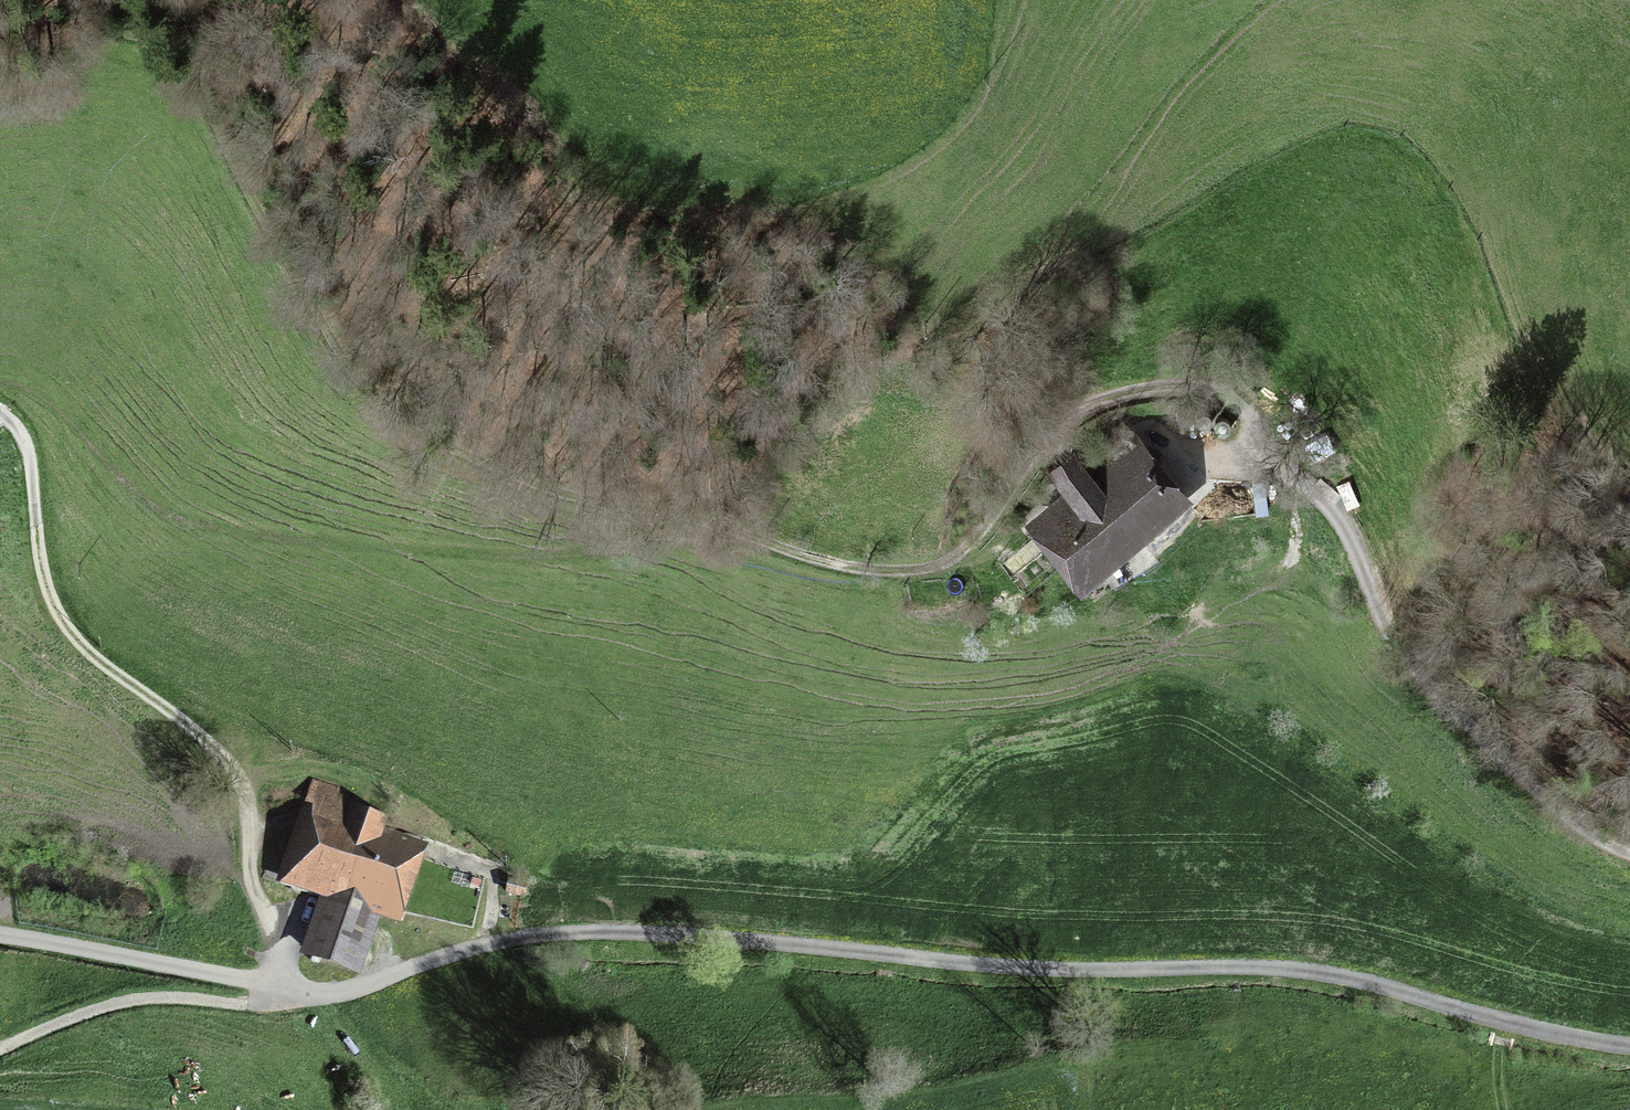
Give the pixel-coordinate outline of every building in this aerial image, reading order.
[(1179,499),(1134,446),(1089,483),(1067,457),(1048,473),(1072,502),(1037,532),(1077,579),(1109,552),(1111,555),(1179,499)] [(316,791),(311,804),(354,819),(359,806),(316,791)] [(298,876),(391,910),(411,857),(318,823),(298,876)] [(523,890),(508,887),(505,899),(520,902),(523,890)] [(353,971),(372,919),(326,902),(306,953),(353,971)]
